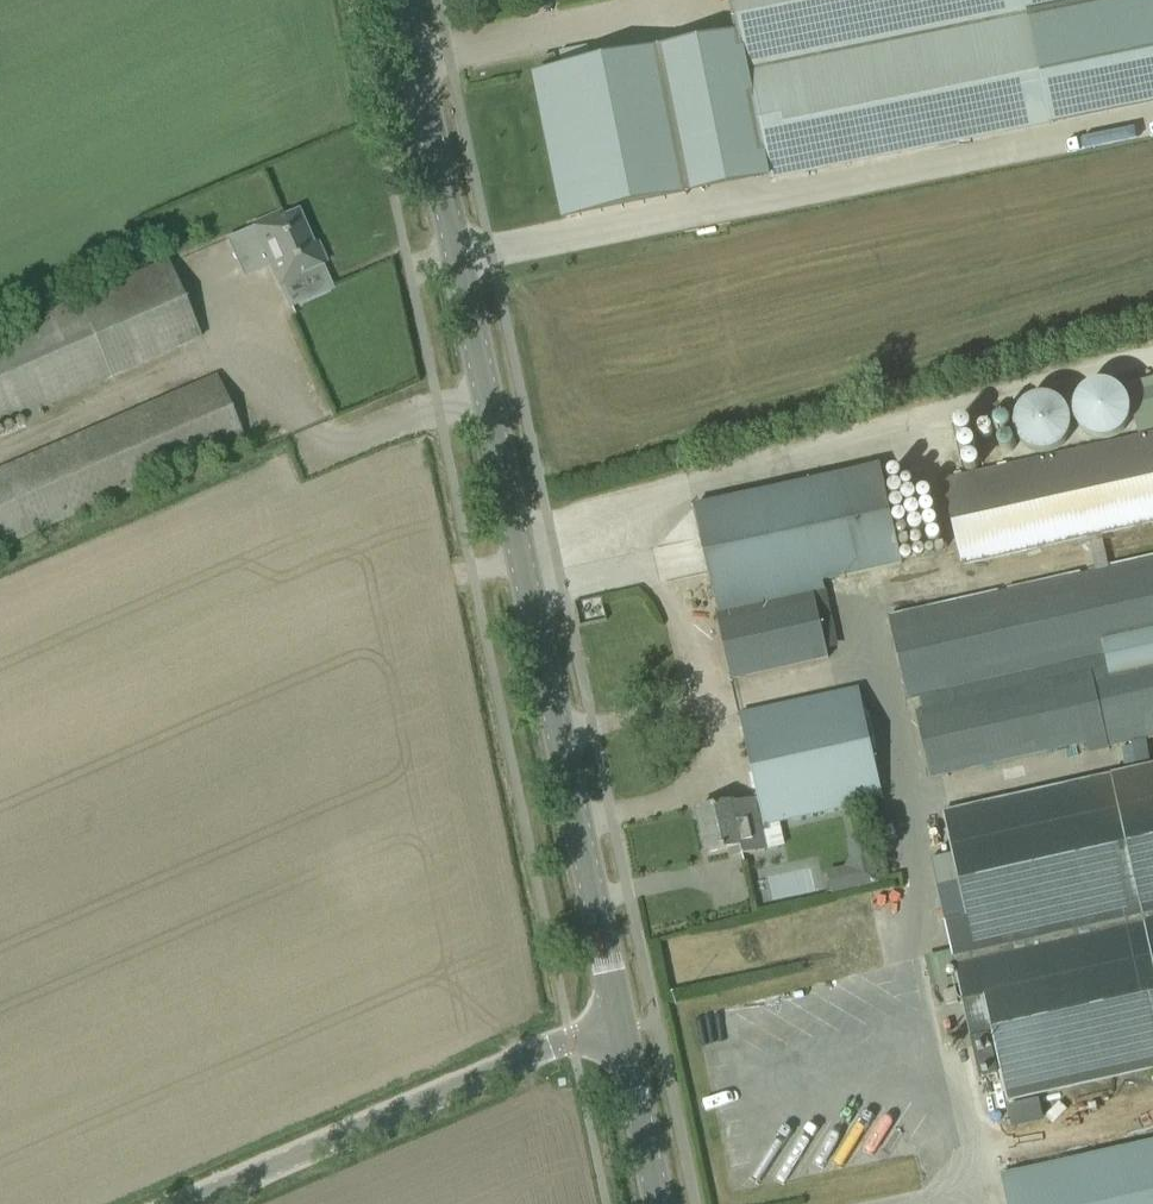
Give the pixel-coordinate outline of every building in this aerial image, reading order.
[(740,35),(770,177),(771,184),(1053,126),(1060,124),(1152,105),(1152,0),(733,0),(740,35)] [(656,52),(538,76),(566,218),(685,195),(656,52)] [(541,58),(544,71),(557,69),(554,56),(541,58)] [(282,212),(251,225),(278,288),(299,279),(297,276),(325,263),(316,243),(312,245),(297,212),(284,217),(282,212)] [(166,262),(0,334),(0,425),(199,339),(166,262)] [(244,442),(215,376),(0,469),(0,547),(244,442)] [(962,568),(1152,525),(1152,433),(942,480),(962,568)] [(694,508),(716,606),(902,565),(880,466),(694,508)] [(888,617),(907,701),(918,699),(921,711),(916,712),(931,779),(1086,743),(1089,754),(1105,750),(1152,740),(1152,557),(913,611),(896,615),(888,617)] [(718,615),(732,680),(828,659),(813,594),(718,615)] [(739,716),(758,801),(763,825),(768,824),(883,799),(859,690),(739,716)] [(943,814),(958,883),(936,888),(970,1037),(992,1032),(1007,1102),(1152,1069),(1152,767),(943,814)] [(729,850),(731,857),(755,852),(752,835),(770,831),(768,824),(763,825),(758,801),(733,806),(733,803),(696,811),(706,855),(729,850)] [(870,859),(824,866),(827,890),(873,884),(870,859)] [(1001,1176),(1007,1203),(1152,1203),(1152,1142),(1001,1176)]
